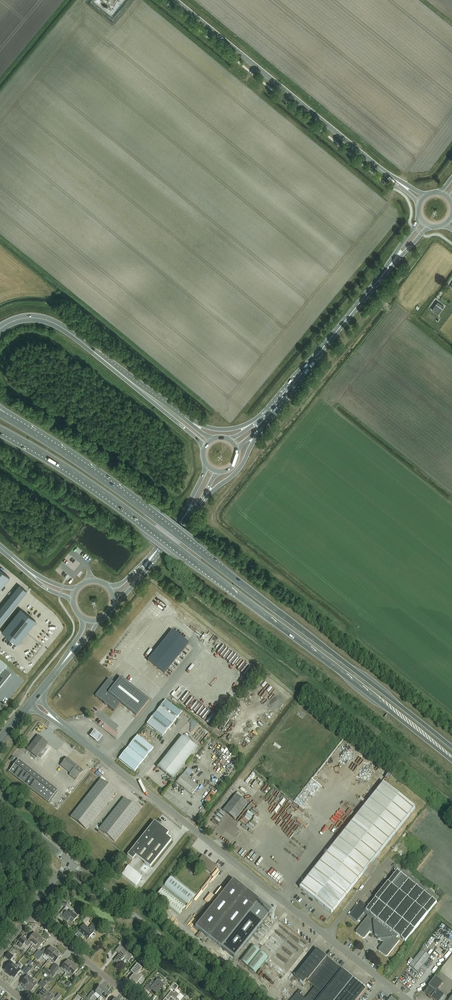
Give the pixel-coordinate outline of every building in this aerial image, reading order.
[(444,307),(438,302),(432,310),(438,315),(444,307)] [(10,577),(0,569),(0,590),(10,577)] [(27,591),(19,585),(0,609),(0,625),(27,591)] [(20,609),(2,632),(17,645),(36,621),(20,609)] [(172,631),(148,661),(170,679),(176,672),(170,667),(189,644),(172,631)] [(11,675),(5,670),(7,667),(0,661),(0,688),(11,675)] [(199,677),(204,681),(212,669),(206,666),(199,677)] [(121,678),(115,685),(109,680),(109,679),(104,685),(100,691),(99,691),(95,696),(102,701),(110,707),(109,707),(114,711),(120,704),(136,716),(149,700),(121,678)] [(183,690),(178,699),(184,702),(189,693),(183,690)] [(166,700),(156,712),(172,725),(182,713),(166,700)] [(156,712),(147,724),(163,737),(172,725),(156,712)] [(102,736),(94,729),(89,735),(97,742),(102,736)] [(138,736),(128,747),(144,760),(153,748),(138,736)] [(35,758),(47,743),(39,737),(27,751),(35,758)] [(157,768),(165,774),(172,780),(173,780),(172,780),(197,748),(182,737),(157,768),(157,767),(157,768)] [(228,764),(235,753),(227,748),(224,743),(219,746),(217,744),(214,749),(215,750),(217,748),(219,751),(222,749),(220,753),(222,755),(225,753),(222,756),(219,754),(214,761),(216,763),(218,761),(220,758),(225,761),(221,767),(223,768),(224,767),(228,764)] [(205,744),(197,755),(205,762),(208,758),(209,759),(214,751),(205,744)] [(128,747),(119,759),(135,772),(144,760),(128,747)] [(76,780),(81,774),(83,771),(66,758),(60,766),(70,774),(69,775),(76,780)] [(25,784),(34,772),(18,760),(9,772),(25,784)] [(189,766),(197,772),(202,766),(195,760),(189,766)] [(208,769),(211,771),(216,763),(213,761),(208,769)] [(231,762),(225,769),(232,774),(237,767),(231,762)] [(198,774),(201,776),(206,770),(203,767),(198,774)] [(192,796),(199,787),(188,779),(193,773),(188,769),(176,783),(192,796)] [(230,773),(221,770),(218,779),(224,781),(225,778),(227,779),(228,775),(230,776),(230,773)] [(217,778),(215,782),(218,784),(217,786),(220,788),(224,782),(217,778)] [(116,792),(101,779),(71,817),(86,830),(94,820),(96,823),(101,817),(98,814),(116,792)] [(384,783),(332,849),(300,888),(332,914),(415,809),(384,783)] [(191,800),(194,797),(185,790),(183,793),(191,800)] [(205,794),(198,804),(202,807),(210,797),(205,794)] [(247,804),(235,795),(223,810),(235,820),(247,804)] [(178,797),(176,800),(184,805),(186,802),(178,797)] [(115,842),(140,811),(124,798),(99,830),(115,842)] [(188,804),(185,807),(186,808),(184,810),(189,815),(194,809),(188,804)] [(149,844),(137,858),(150,868),(171,841),(166,836),(168,833),(154,822),(141,838),(149,844)] [(141,838),(127,856),(133,860),(136,856),(137,858),(149,844),(141,838)] [(211,873),(217,867),(203,856),(198,862),(211,873)] [(123,874),(137,885),(144,876),(129,865),(123,874)] [(368,916),(356,931),(356,933),(363,939),(365,939),(370,932),(384,943),(378,949),(379,951),(386,957),(387,957),(400,941),(396,939),(398,936),(405,942),(437,903),(397,871),(368,908),(361,902),(350,917),(357,922),(364,913),(368,916)] [(172,876),(164,885),(188,904),(195,894),(172,876)] [(209,937),(246,890),(233,879),(217,900),(214,898),(212,901),(214,903),(195,927),(209,937)] [(163,887),(156,896),(180,914),(186,905),(163,887)] [(436,893),(441,897),(445,893),(439,889),(436,893)] [(222,948),(259,900),(246,890),(209,937),(222,948)] [(259,900),(222,948),(234,958),(272,910),(259,900)] [(60,916),(62,917),(68,922),(69,921),(72,924),(78,917),(70,910),(70,911),(68,910),(68,909),(66,908),(60,916)] [(92,925),(91,926),(89,929),(84,925),(77,934),(82,938),(84,935),(89,939),(97,929),(92,925)] [(33,946),(40,937),(37,934),(37,935),(35,933),(27,941),(25,943),(28,946),(31,943),(33,946)] [(27,941),(27,940),(22,936),(18,941),(23,945),(25,943),(27,941)] [(43,939),(40,937),(33,946),(38,950),(45,942),(42,940),(43,939)] [(255,973),(268,958),(252,945),(239,960),(255,973)] [(50,959),(57,950),(52,946),(45,955),(50,959)] [(124,959),(126,960),(128,962),(133,956),(120,946),(116,950),(121,953),(114,961),(119,965),(124,959)] [(292,999),(358,999),(367,989),(317,949),(295,977),(303,983),(306,980),(315,987),(306,999),(300,995),(302,992),(300,990),(292,999)] [(36,959),(41,952),(39,950),(33,957),(36,959)] [(55,964),(62,955),(57,950),(50,959),(55,964)] [(422,950),(409,966),(417,972),(430,957),(422,950)] [(41,952),(36,959),(35,960),(38,962),(44,954),(41,952)] [(10,962),(14,957),(9,953),(5,957),(10,962)] [(66,973),(74,964),(69,960),(61,969),(66,973)] [(9,975),(16,966),(11,962),(4,971),(9,975)] [(52,973),(58,966),(56,964),(50,971),(52,973)] [(71,978),(79,968),(74,964),(66,973),(71,978)] [(138,974),(143,969),(137,964),(131,972),(134,975),(129,980),(130,981),(131,980),(136,984),(139,982),(142,984),(145,980),(142,978),(138,974)] [(14,980),(21,970),(16,966),(9,975),(14,980)] [(58,966),(52,973),(55,975),(57,972),(61,968),(58,966)] [(25,989),(33,980),(30,978),(31,976),(29,975),(28,976),(20,985),(25,989)] [(445,995),(438,990),(444,982),(436,976),(424,992),(428,996),(428,997),(433,999),(441,999),(445,995)] [(68,988),(71,985),(75,980),(72,978),(66,985),(68,988)] [(157,979),(155,983),(152,981),(146,989),(150,992),(152,990),(156,994),(164,985),(157,979)] [(30,993),(38,984),(33,980),(25,989),(30,993)] [(100,997),(106,991),(101,986),(95,993),(100,997)] [(49,994),(45,990),(37,999),(38,999),(44,999),(49,994)] [(111,995),(106,991),(100,997),(104,999),(106,999),(111,995)] [(175,998),(176,999),(179,995),(175,992),(174,994),(171,992),(165,999),(174,999),(175,998)]
